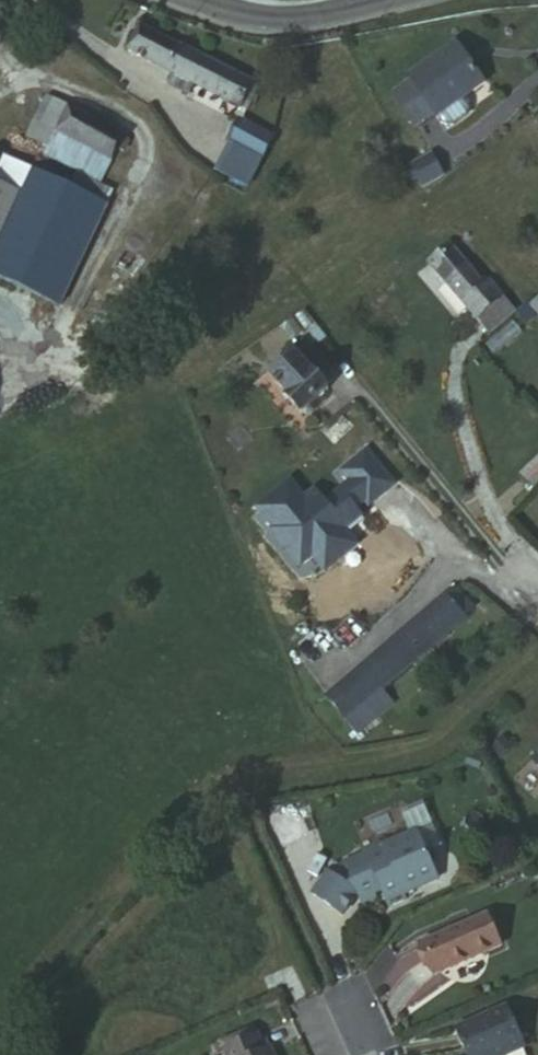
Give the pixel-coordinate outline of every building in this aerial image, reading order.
[(133,38),(121,61),(166,81),(192,96),(236,119),(248,94),(133,38)] [(430,128),(457,108),(476,93),(447,53),(401,90),(403,93),(386,105),(410,139),(427,125),(430,128)] [(192,96),(166,81),(160,95),(184,109),(192,96)] [(33,135),(49,144),(61,117),(46,108),(33,135)] [(471,126),(457,108),(430,128),(443,149),(471,126)] [(61,117),(49,144),(101,168),(108,154),(114,142),(61,117)] [(257,171),(268,151),(240,136),(230,157),(257,171)] [(114,142),(108,154),(123,161),(129,150),(114,142)] [(35,176),(8,163),(0,180),(0,248),(35,176)] [(416,196),(435,184),(425,165),(405,176),(416,196)] [(35,176),(0,248),(0,280),(61,307),(106,210),(75,194),(35,176)] [(82,179),(75,194),(106,210),(114,193),(82,179)] [(475,298),(447,260),(426,276),(470,333),(497,313),(482,292),(475,298)] [(320,401),(292,366),(270,386),(286,407),(283,409),(296,424),(320,401)] [(447,595),(465,614),(473,607),(456,587),(447,595)] [(340,728),(465,620),(448,599),(322,706),(340,728)] [(527,768),(537,779),(537,756),(527,768)] [(376,895),(379,903),(384,915),(403,907),(400,900),(435,885),(415,839),(383,853),(362,862),(340,872),(354,905),(376,895)] [(362,862),(383,853),(378,845),(359,854),(362,862)] [(358,913),(379,903),(376,895),(354,905),(358,913)] [(433,985),(498,956),(483,923),(418,951),(433,985)] [(504,1016),(450,1040),(457,1054),(519,1054),(504,1016)] [(249,1039),(216,1054),(256,1054),(249,1039)]
